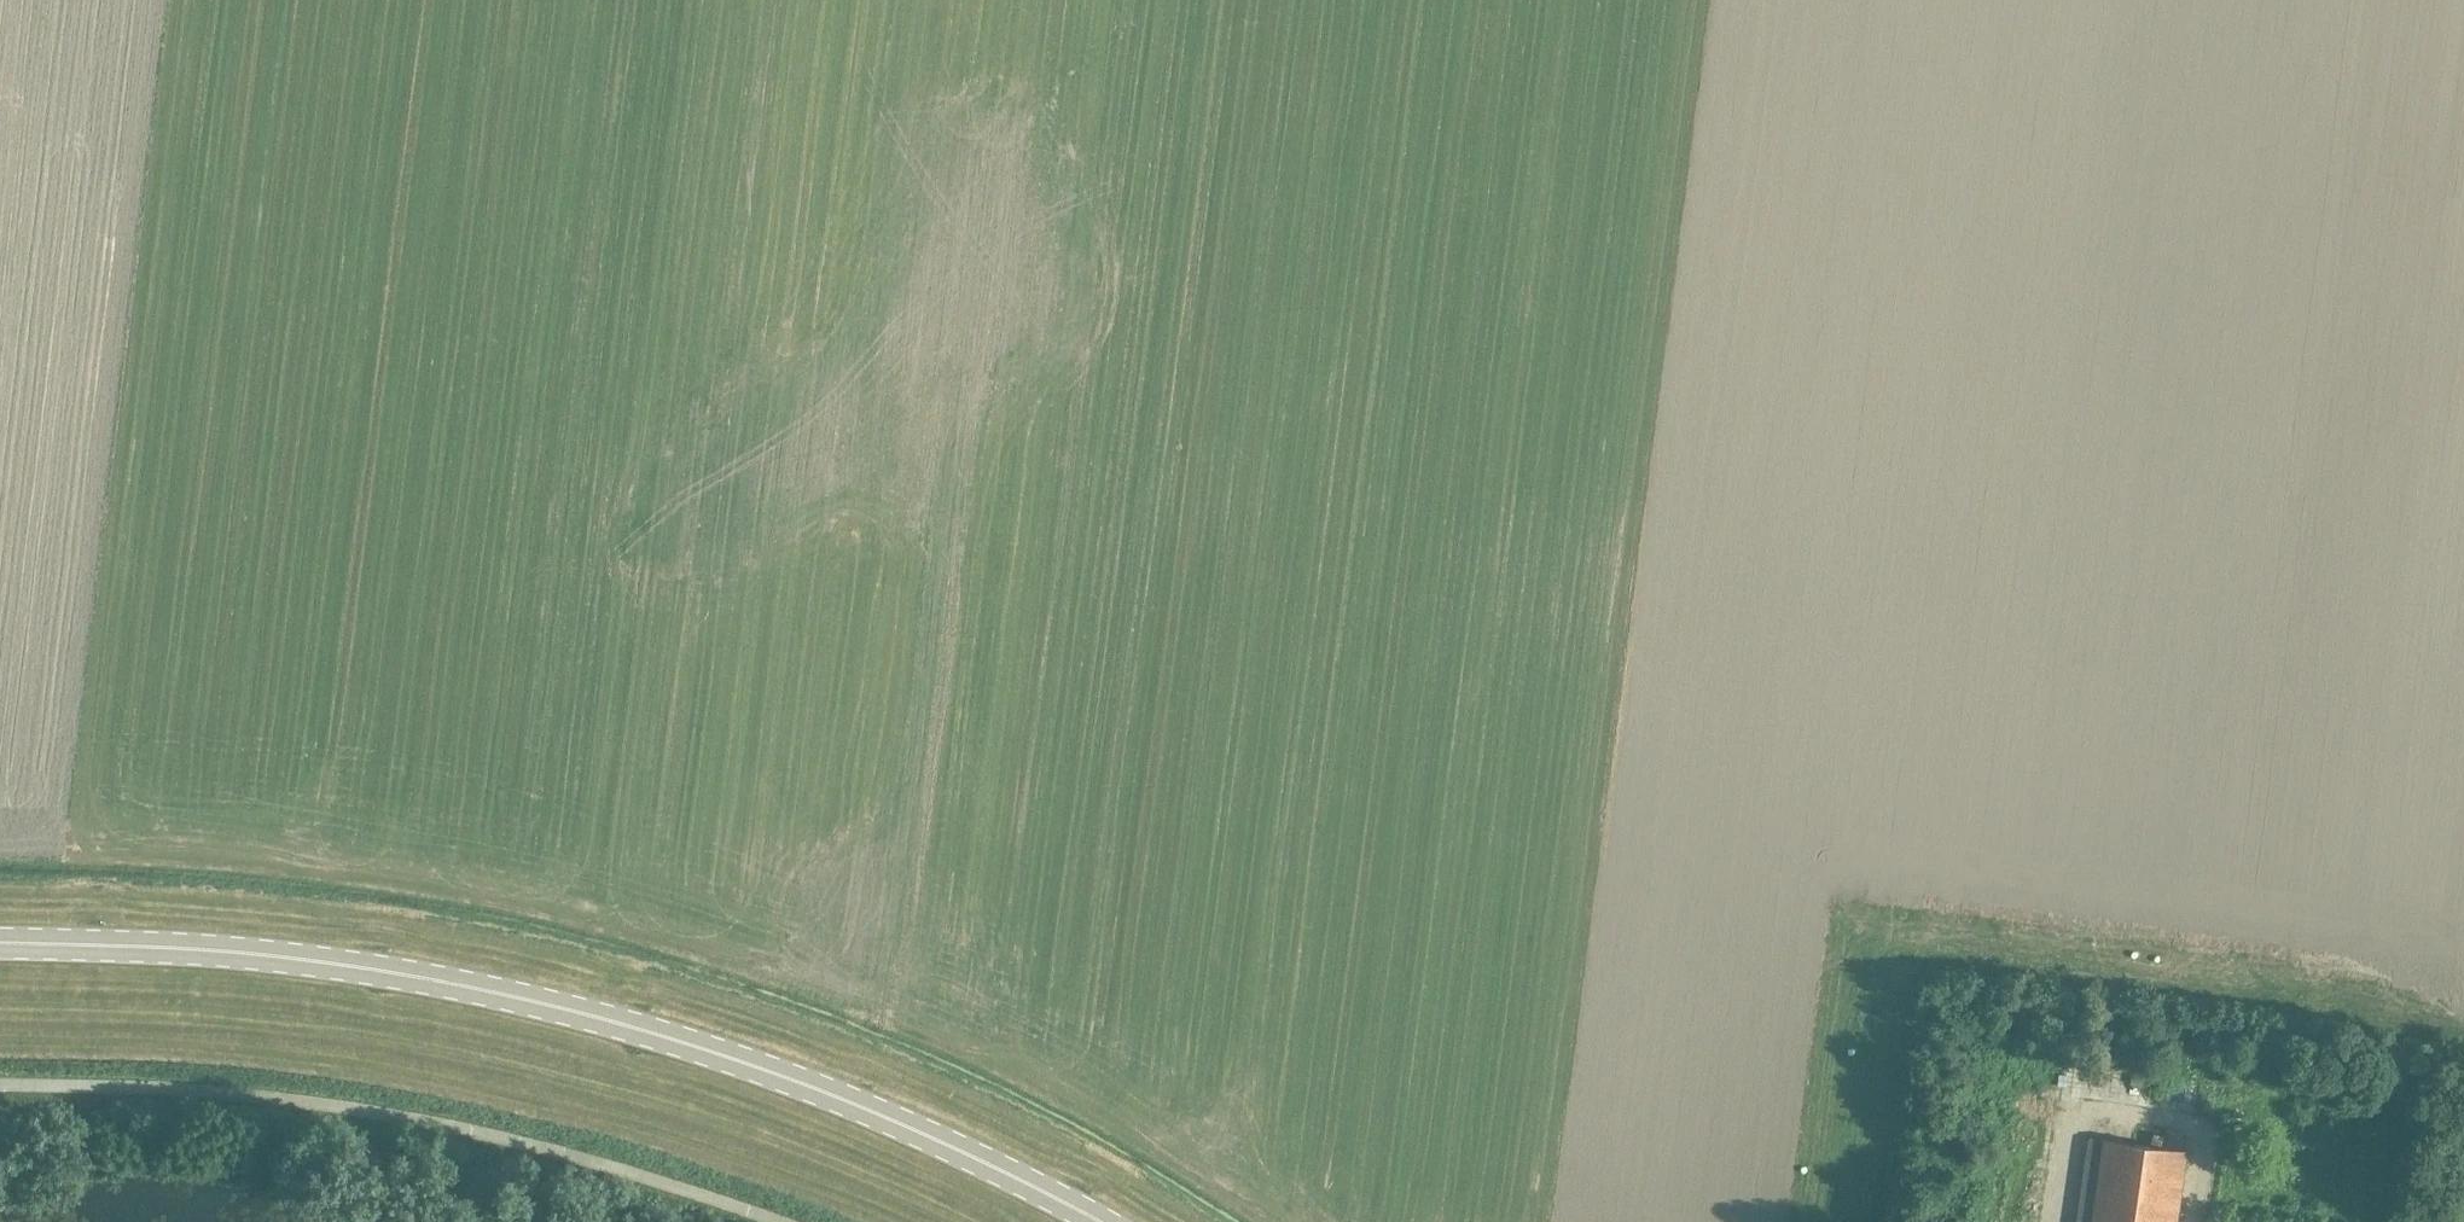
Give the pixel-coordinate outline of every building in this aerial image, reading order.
[(2134,1084),(2127,1106),(2147,1111),(2154,1090),(2134,1084)] [(2039,1146),(2038,1135),(2011,1138),(2012,1148),(2039,1146)] [(2186,1151),(2104,1140),(2093,1221),(2176,1221),(2186,1151)] [(2028,1155),(2002,1161),(2004,1172),(2030,1166),(2028,1155)]
